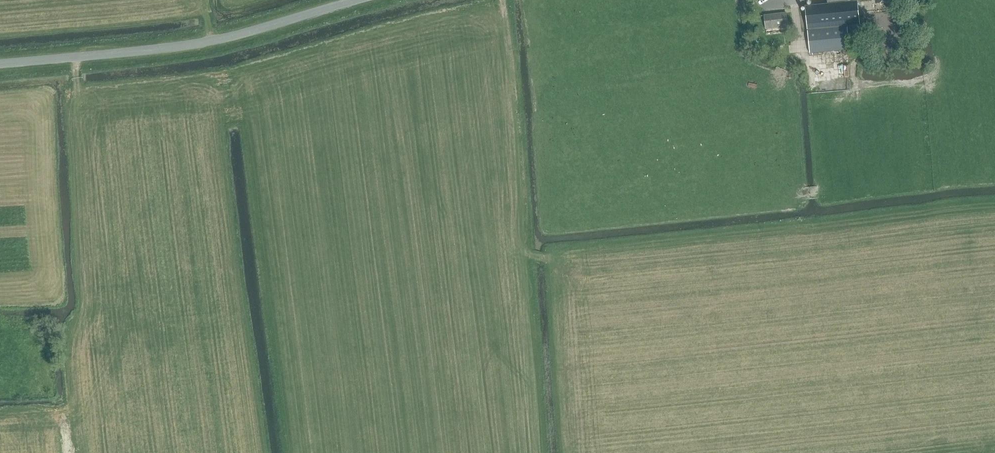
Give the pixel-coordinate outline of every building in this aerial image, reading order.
[(828,4),(806,7),(808,30),(847,26),(859,25),(860,25),(858,2),(876,0),(828,0),(828,4)] [(788,28),(786,12),(764,15),(766,33),(780,31),(780,29),(788,28)] [(859,26),(860,35),(870,34),(869,25),(859,26)] [(810,53),(849,50),(847,26),(833,27),(832,27),(808,30),(810,53)]
